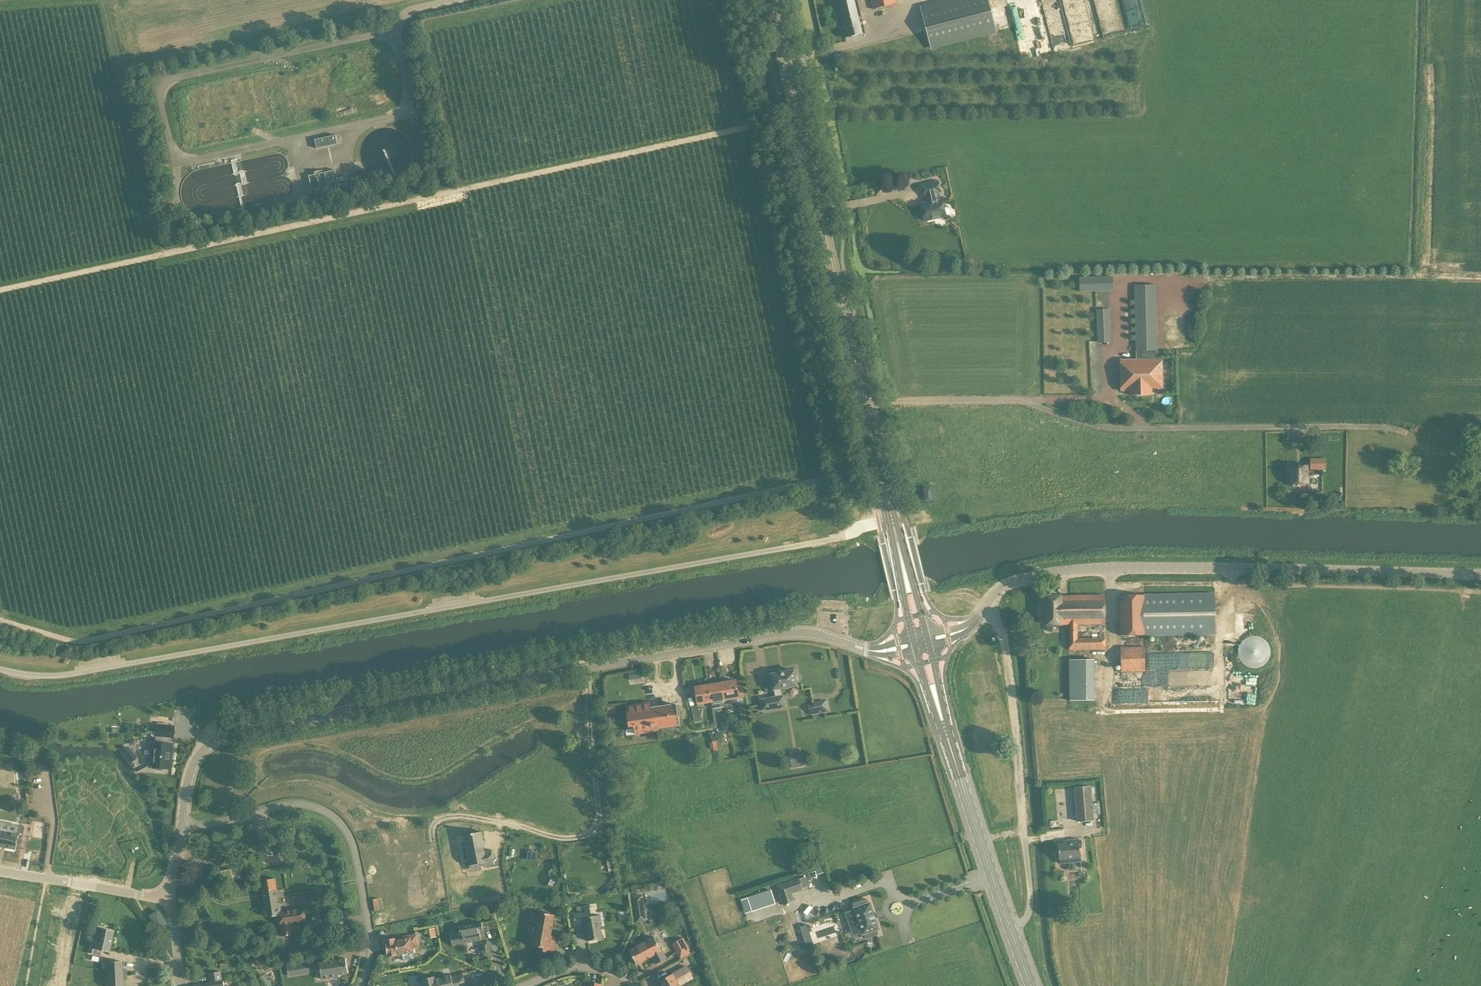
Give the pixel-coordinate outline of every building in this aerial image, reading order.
[(845,38),(864,33),(856,0),(836,0),(845,38)] [(896,0),(871,0),(873,9),(896,3),(896,0)] [(927,31),(931,48),(996,31),(988,0),(950,0),(921,8),(927,31)] [(315,140),(317,149),(338,144),(336,135),(315,140)] [(339,187),(338,182),(348,180),(347,176),(337,178),(335,170),(309,176),(312,190),(328,187),(328,189),(339,187)] [(920,204),(924,221),(946,216),(942,199),(940,199),(938,192),(940,192),(938,182),(921,185),(924,196),(925,195),(927,202),(920,204)] [(1113,291),(1112,277),(1079,278),(1080,291),(1113,291)] [(1134,286),(1136,359),(1120,360),(1121,391),(1129,391),(1129,395),(1152,394),(1152,388),(1163,388),(1162,361),(1155,361),(1155,359),(1157,359),(1155,285),(1134,286)] [(1110,342),(1109,310),(1097,310),(1098,342),(1110,342)] [(1307,467),(1296,467),(1289,467),(1290,484),(1307,484),(1307,467)] [(930,489),(924,490),(926,502),(933,501),(930,489)] [(1214,594),(1145,595),(1119,596),(1120,636),(1215,634),(1214,594)] [(1104,624),(1103,596),(1046,597),(1047,625),(1069,625),(1069,650),(1105,649),(1104,639),(1078,639),(1077,624),(1104,624)] [(1144,671),(1144,647),(1120,647),(1121,672),(1144,671)] [(1243,655),(1244,666),(1269,665),(1269,651),(1248,651),(1248,655),(1243,655)] [(1100,699),(1099,658),(1072,659),(1073,700),(1100,699)] [(760,700),(762,711),(785,707),(783,696),(782,697),(780,689),(797,686),(794,671),(770,675),(773,690),(774,690),(775,698),(760,700)] [(631,674),(631,682),(644,682),(644,673),(631,674)] [(735,681),(722,684),(725,704),(736,702),(736,705),(740,704),(741,713),(748,712),(743,683),(736,684),(735,681)] [(713,709),(726,706),(725,704),(722,684),(709,686),(711,702),(713,709)] [(698,704),(711,702),(709,686),(695,688),(698,704)] [(808,705),(810,716),(830,712),(828,701),(808,705)] [(658,730),(658,728),(679,725),(676,706),(651,710),(650,702),(625,706),(628,728),(633,727),(634,733),(658,730)] [(701,720),(698,706),(692,707),(694,721),(701,720)] [(720,717),(722,724),(729,723),(727,716),(720,717)] [(172,739),(173,726),(157,724),(155,742),(150,742),(148,766),(153,766),(152,767),(155,768),(155,770),(162,770),(162,768),(165,768),(166,760),(169,761),(171,744),(170,744),(170,739),(172,739)] [(132,754),(126,758),(130,763),(135,758),(132,754)] [(802,755),(790,757),(792,767),(803,765),(802,755)] [(1074,787),(1076,813),(1076,821),(1093,820),(1090,786),(1074,787)] [(30,820),(29,825),(49,829),(50,823),(30,820)] [(14,849),(17,835),(22,836),(24,826),(18,825),(17,834),(0,831),(0,847),(14,849)] [(481,867),(494,864),(493,858),(494,858),(493,850),(485,852),(481,832),(465,835),(467,844),(465,844),(469,865),(480,863),(481,867)] [(1058,845),(1060,864),(1080,863),(1078,840),(1063,841),(1063,845),(1058,845)] [(250,865),(240,867),(242,875),(252,874),(250,865)] [(269,918),(279,916),(282,916),(281,912),(280,903),(278,903),(275,879),(261,881),(265,909),(268,908),(269,918)] [(790,893),(801,889),(798,879),(777,886),(783,904),(793,901),(790,893)] [(635,899),(633,899),(635,912),(643,911),(641,901),(635,902),(635,899)] [(773,899),(750,906),(751,911),(774,904),(773,899)] [(876,930),(878,929),(869,903),(867,903),(866,899),(852,904),(854,908),(853,908),(854,910),(849,912),(857,935),(861,933),(862,935),(864,934),(865,939),(878,934),(876,930)] [(595,907),(585,909),(586,913),(574,915),(575,923),(583,922),(584,927),(585,927),(588,941),(603,938),(600,925),(602,924),(600,915),(596,915),(595,907)] [(304,908),(281,912),(282,916),(279,916),(282,937),(293,935),(291,924),(306,922),(304,908)] [(157,912),(150,916),(157,928),(164,923),(157,912)] [(557,937),(551,936),(554,915),(539,913),(536,934),(532,934),(531,945),(534,946),(534,950),(554,953),(557,937)] [(451,932),(452,937),(450,939),(450,942),(453,943),(453,945),(481,940),(479,932),(483,931),(481,923),(459,926),(460,931),(451,932)] [(429,938),(437,936),(435,928),(428,929),(429,938)] [(100,956),(101,950),(109,952),(113,932),(97,929),(97,930),(95,931),(95,934),(96,935),(92,954),(100,956)] [(256,936),(258,942),(267,940),(265,933),(256,936)] [(412,958),(411,953),(413,952),(412,949),(420,947),(417,933),(402,936),(403,939),(395,940),(395,939),(385,941),(388,957),(401,954),(402,960),(412,958)] [(645,941),(630,949),(637,964),(652,956),(656,964),(667,958),(662,948),(661,948),(659,945),(660,944),(658,942),(657,942),(654,936),(645,941)] [(673,944),(677,952),(686,947),(681,939),(672,943),(673,944)] [(491,955),(489,942),(480,944),(482,956),(491,955)] [(347,973),(345,959),(318,963),(318,964),(314,965),(315,971),(319,970),(321,980),(338,977),(338,975),(347,973)] [(105,962),(106,985),(122,985),(121,961),(105,962)] [(289,975),(299,974),(298,965),(288,966),(289,975)] [(686,966),(659,981),(662,985),(680,985),(679,985),(693,978),(686,966)] [(223,981),(222,981),(221,971),(208,974),(210,983),(195,985),(224,985),(223,981)] [(462,974),(451,977),(450,975),(435,979),(434,976),(422,979),(423,985),(465,985),(462,974)]
